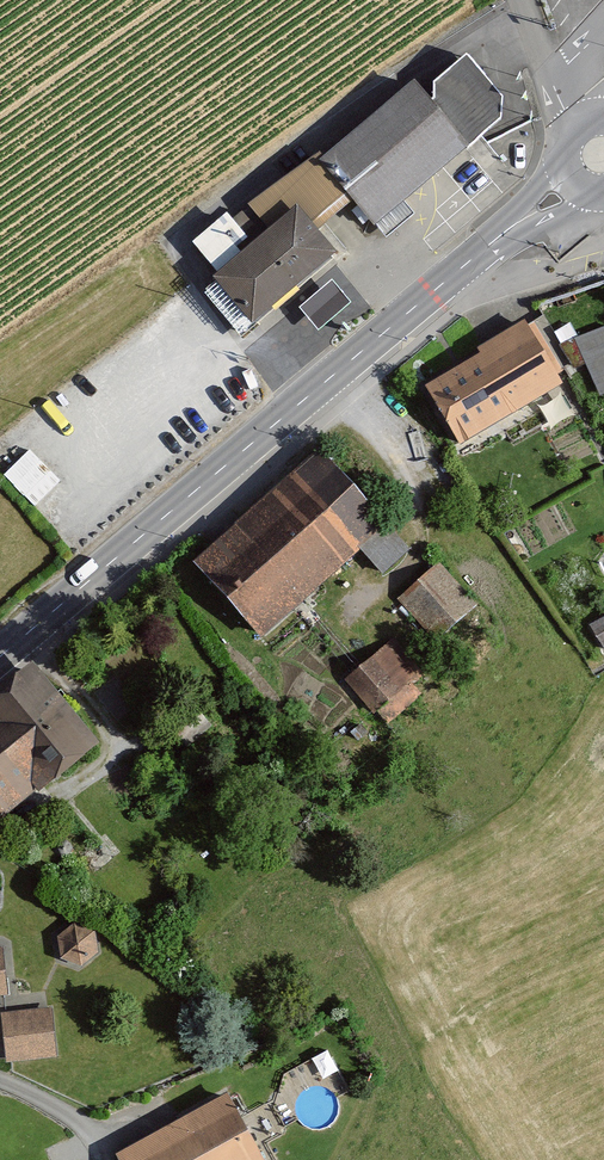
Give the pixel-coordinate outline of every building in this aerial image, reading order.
[(503,121),(514,111),(473,61),(438,90),(446,101),(437,108),(420,87),(323,166),(358,209),(371,226),(503,121)] [(358,209),(323,166),(319,161),(253,214),(273,239),(305,213),(324,236),(358,209)] [(305,213),(273,239),(246,260),(241,253),(251,245),(231,221),(195,250),(225,288),(210,300),(244,341),(344,261),(324,236),(305,213)] [(350,306),(332,284),(300,311),(317,332),(350,306)] [(525,325),(425,386),(463,448),(563,387),(525,325)] [(603,392),(603,326),(577,337),(600,394),(603,392)] [(325,446),(192,560),(262,640),(368,549),(385,570),(412,546),(325,446)] [(37,506),(64,481),(33,448),(6,473),(37,506)] [(440,560),(400,597),(441,640),(480,603),(440,560)] [(603,649),(603,616),(592,621),(603,649)] [(425,673),(393,640),(352,679),(385,712),(425,673)] [(38,661),(0,693),(0,830),(106,740),(38,661)] [(55,942),(77,973),(105,954),(83,922),(55,942)] [(54,1007),(4,1011),(8,1059),(58,1055),(54,1007)] [(114,1155),(117,1159),(289,1159),(239,1079),(114,1155)]
